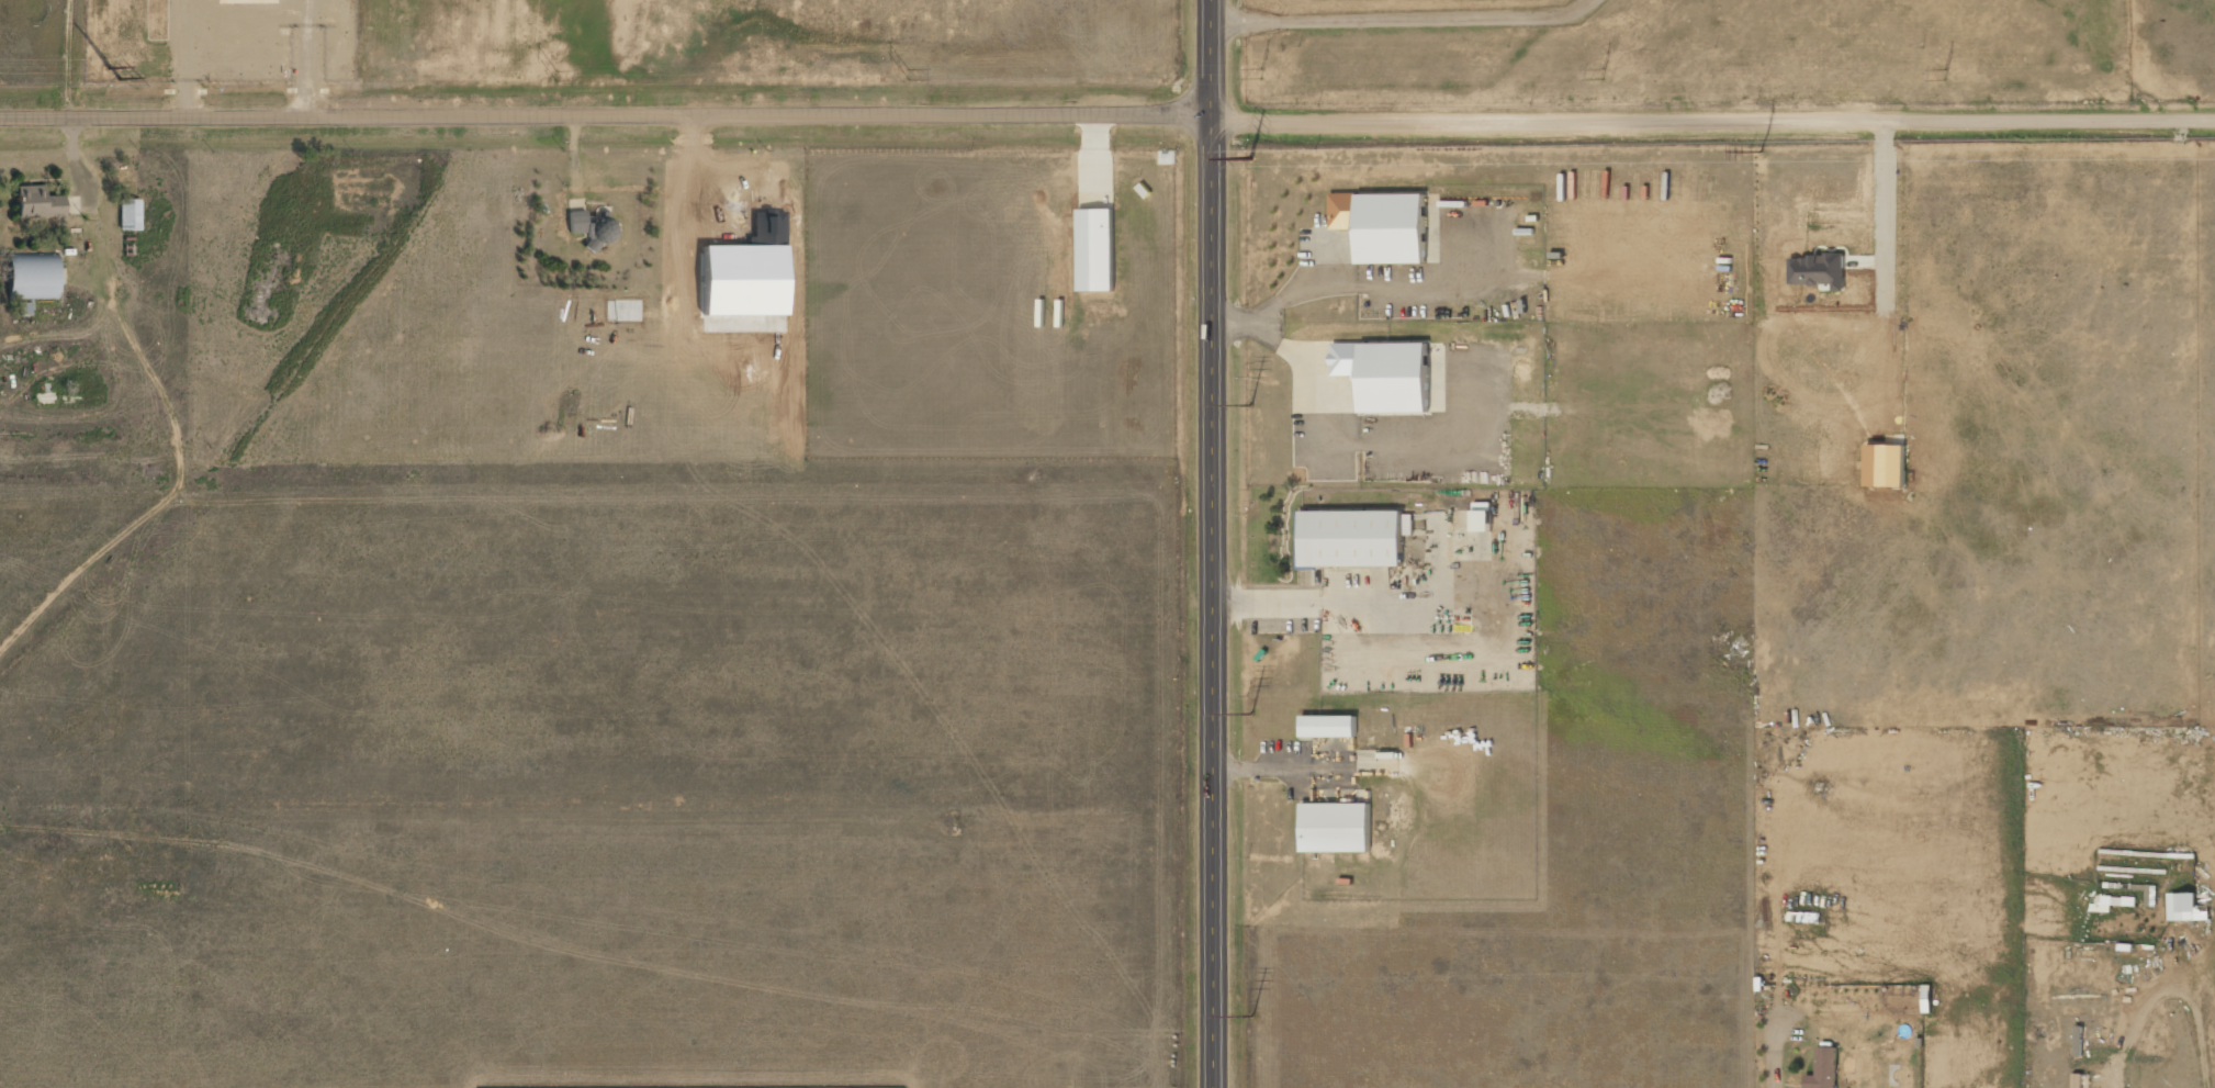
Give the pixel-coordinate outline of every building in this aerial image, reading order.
[(19,219),(66,218),(65,197),(46,197),(46,187),(18,187),(19,219)] [(1425,194),(1330,195),(1330,230),(1357,230),(1358,265),(1426,264),(1425,194)] [(140,200),(120,201),(121,232),(142,231),(140,200)] [(1115,291),(1114,210),(1079,210),(1080,292),(1115,291)] [(569,213),(571,235),(587,234),(588,248),(615,245),(612,212),(598,213),(598,219),(587,221),(586,211),(569,213)] [(10,255),(9,300),(59,301),(59,256),(10,255)] [(1845,291),(1845,256),(1789,257),(1790,285),(1833,285),(1834,291),(1845,291)] [(1361,414),(1429,413),(1428,343),(1331,344),(1332,378),(1360,377),(1361,414)] [(1867,487),(1907,488),(1908,446),(1868,445),(1867,487)] [(1491,532),(1491,503),(1473,503),(1474,532),(1491,532)] [(1404,567),(1404,536),(1414,536),(1414,511),(1301,512),(1301,567),(1404,567)] [(1357,717),(1302,716),(1302,737),(1357,738),(1357,717)] [(1302,852),(1371,852),(1371,804),(1302,803),(1302,852)] [(2168,921),(2210,921),(2209,893),(2167,894),(2168,921)] [(2111,913),(2111,906),(2135,907),(2135,898),(2091,896),(2091,913),(2111,913)] [(1838,1048),(1817,1048),(1817,1076),(1806,1076),(1806,1087),(1837,1087),(1838,1048)]
